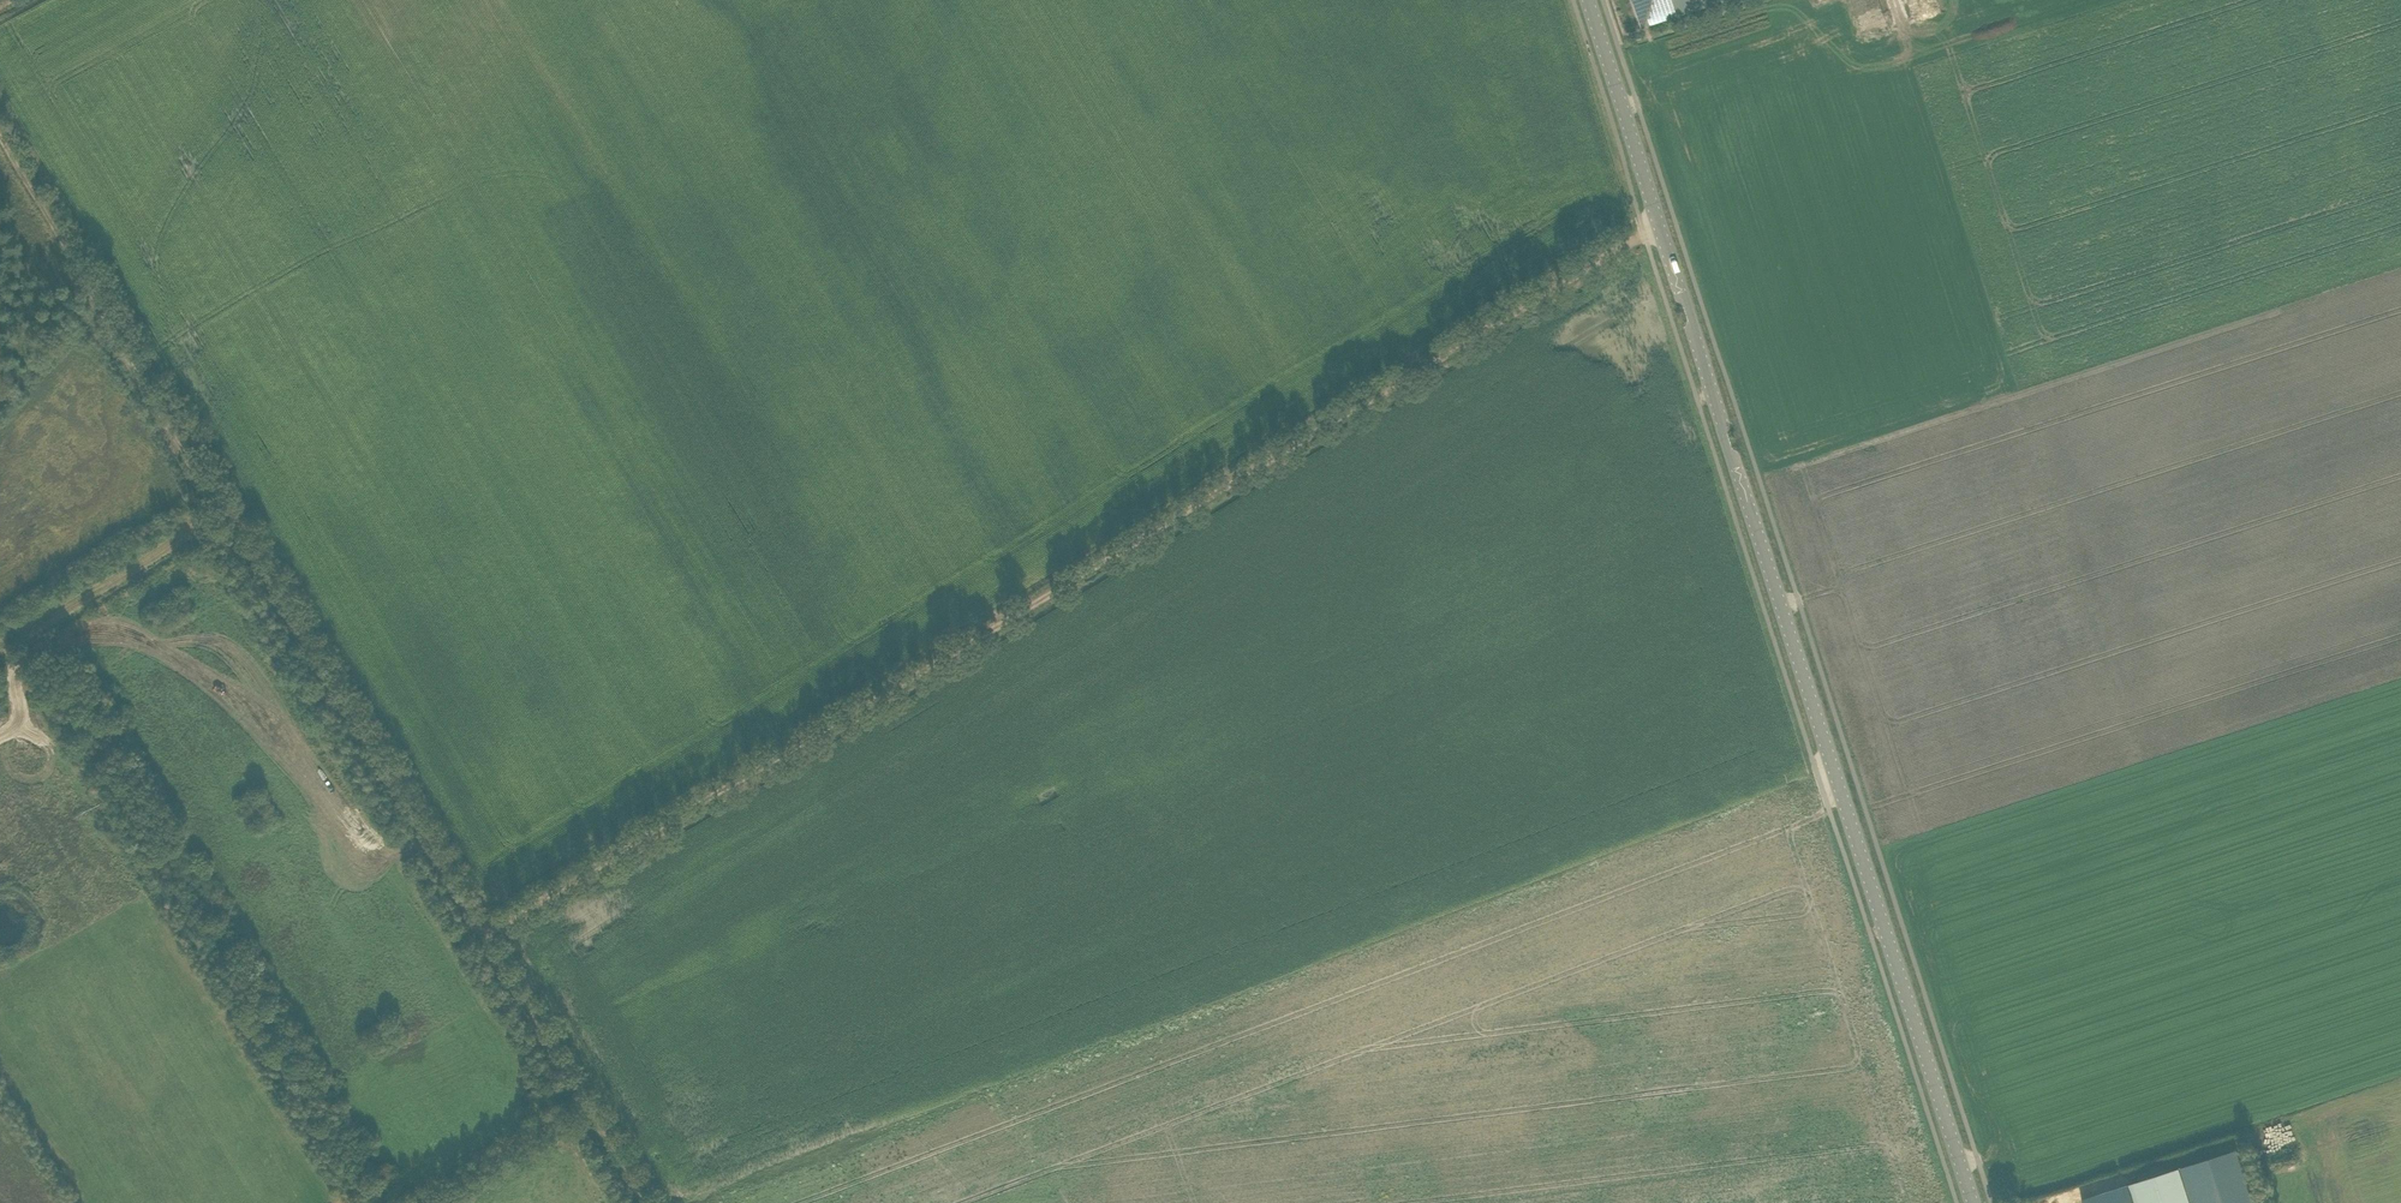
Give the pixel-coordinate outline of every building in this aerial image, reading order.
[(1642,28),(1728,0),(1633,0),(1642,28)] [(2178,1169),(2190,1202),(2251,1202),(2234,1151),(2178,1169)] [(2126,1185),(2132,1202),(2190,1202),(2178,1169),(2177,1169),(2126,1185)] [(2127,1185),(2126,1185),(2081,1200),(2082,1202),(2133,1202),(2127,1185)]
